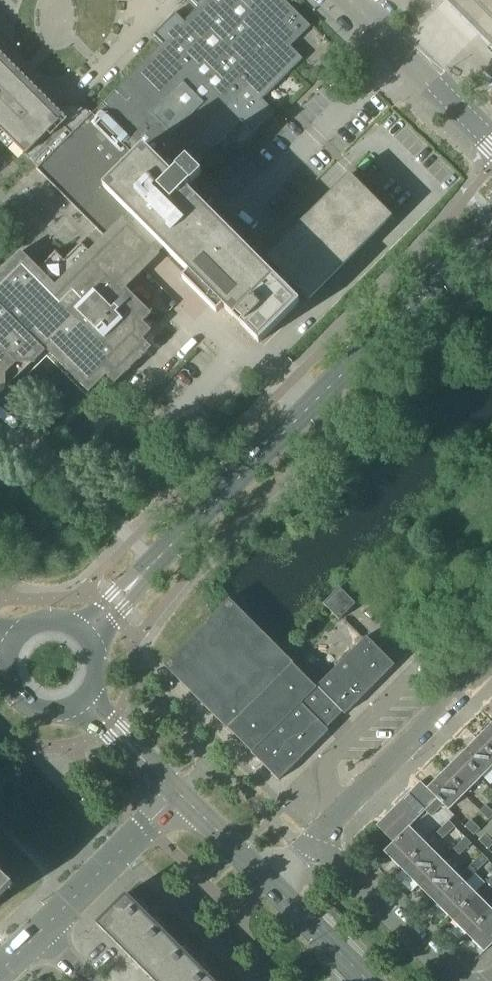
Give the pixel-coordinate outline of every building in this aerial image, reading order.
[(38,167),(36,169),(96,229),(82,244),(81,243),(64,260),(55,251),(38,268),(21,251),(0,272),(0,379),(16,363),(24,363),(33,363),(46,349),(89,392),(106,375),(114,384),(151,347),(143,339),(151,330),(143,322),(151,313),(126,288),(160,254),(158,252),(164,247),(259,343),(299,302),(286,289),(292,284),(308,301),(392,217),(349,174),(265,258),(280,272),(274,277),(185,189),(193,181),(193,182),(201,174),(190,163),(195,158),(199,162),(240,121),(252,133),(274,111),(262,99),(302,59),(290,46),(278,35),(298,14),(284,0),(190,0),(197,7),(183,21),(175,12),(153,34),(162,43),(86,120),(38,167)] [(38,167),(86,120),(83,117),(66,116),(62,118),(55,118),(24,87),(7,70),(77,0),(0,0),(0,130),(22,152),(38,167)] [(491,49),(491,0),(443,0),(491,49)] [(278,35),(290,46),(310,26),(298,14),(278,35)] [(355,604),(339,588),(323,604),(339,620),(355,604)] [(342,712),(316,687),(294,665),(295,665),(229,599),(209,618),(206,624),(203,626),(201,627),(197,630),(195,632),(193,634),(190,638),(189,640),(187,643),(181,647),(163,665),(229,731),(230,730),(251,751),(250,752),(279,780),(329,731),(326,728),(342,712)] [(316,687),(342,712),(345,715),(395,665),(366,636),(316,687)] [(475,740),(491,757),(491,724),(491,723),(475,740)] [(458,757),(480,778),(491,766),(491,757),(475,740),(458,757)] [(458,757),(442,773),(463,794),(480,778),(458,757)] [(437,798),(443,804),(448,810),(463,794),(442,773),(427,788),(437,798)] [(420,781),(411,790),(428,807),(437,798),(427,788),(420,781)] [(411,790),(402,799),(419,816),(425,810),(428,807),(411,790)] [(437,798),(428,807),(425,810),(431,816),(443,804),(437,798)] [(402,799),(394,808),(411,825),(419,816),(402,799)] [(489,820),(491,817),(491,811),(486,805),(480,811),(489,820)] [(394,808),(385,816),(402,833),(409,827),(411,825),(394,808)] [(376,825),(393,842),(402,833),(385,816),(376,825)] [(454,826),(448,820),(439,829),(446,835),(454,826)] [(471,820),(465,826),(474,835),(480,829),(471,820)] [(384,851),(401,868),(426,843),(409,827),(402,833),(393,842),(384,851)] [(488,849),(491,845),(491,841),(485,834),(479,840),(488,849)] [(471,843),(465,837),(456,846),(462,852),(471,843)] [(401,868),(417,885),(442,860),(426,843),(401,868)] [(487,859),(481,853),(472,862),(478,868),(487,859)] [(417,885),(434,901),(458,876),(442,860),(417,885)] [(12,884),(9,881),(0,872),(0,896),(12,884)] [(434,901),(450,918),(475,893),(458,876),(434,901)] [(450,918),(467,934),(491,910),(475,893),(450,918)] [(126,894),(96,923),(154,980),(213,980),(126,894)] [(467,934),(484,951),(491,943),(491,910),(467,934)]
